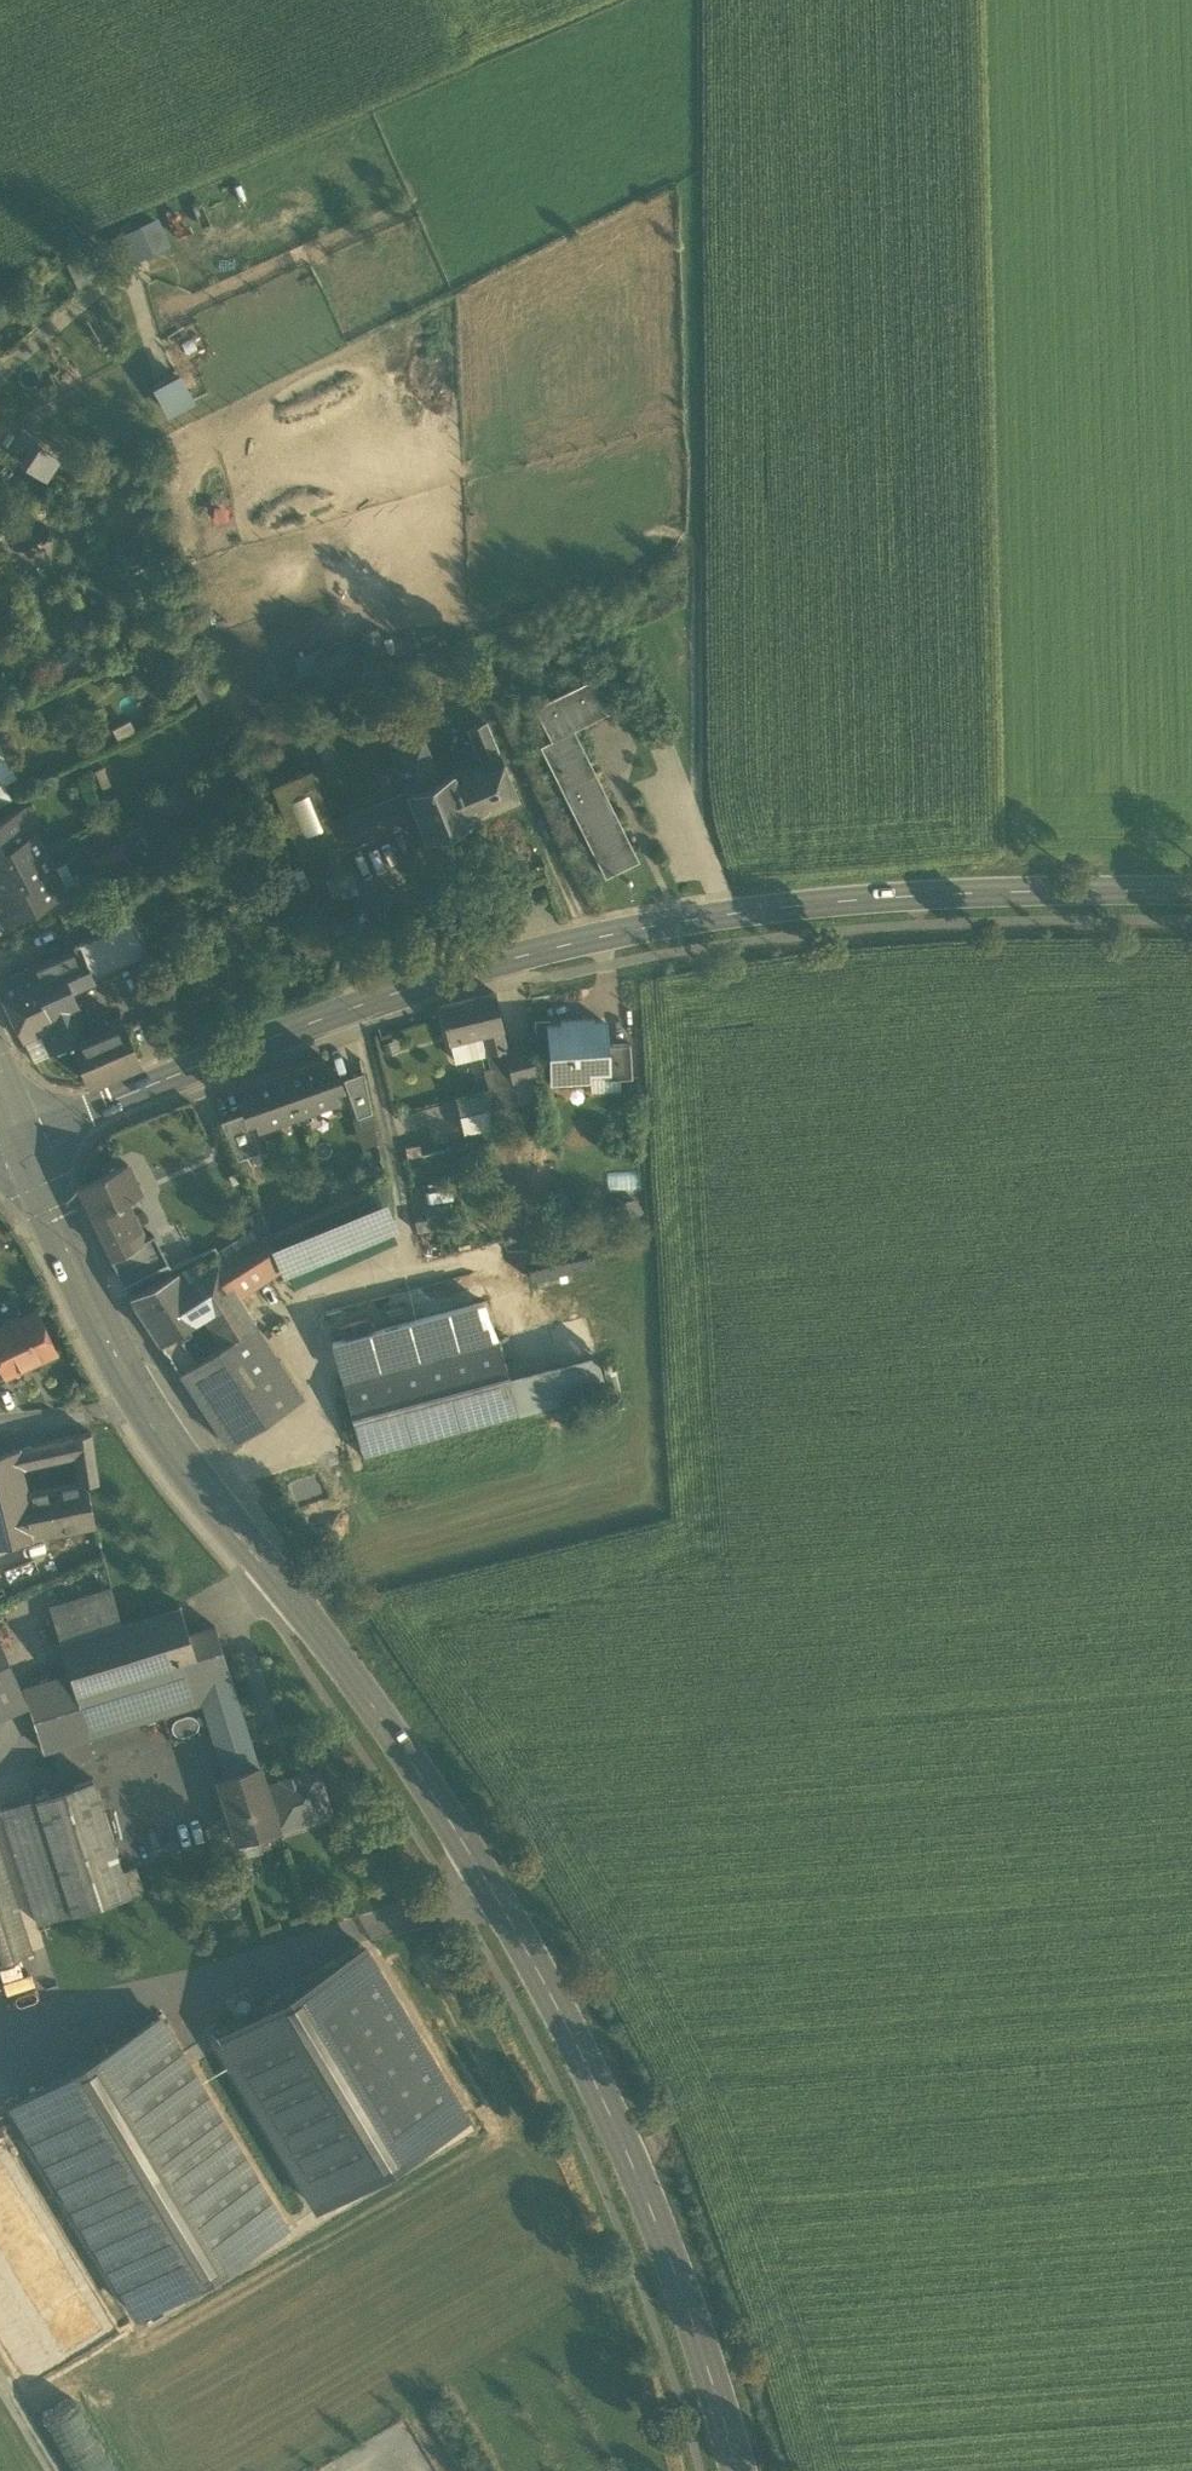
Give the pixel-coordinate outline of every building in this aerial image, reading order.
[(157,217),(140,224),(153,252),(169,245),(157,217)] [(125,264),(153,252),(140,224),(112,237),(125,264)] [(102,250),(66,264),(76,288),(112,274),(102,250)] [(179,372),(152,386),(168,416),(195,402),(179,372)] [(57,460),(32,443),(18,464),(44,481),(57,460)] [(540,744),(605,876),(638,860),(573,728),(617,707),(601,674),(534,707),(551,739),(540,744)] [(468,729),(481,760),(498,752),(485,721),(468,729)] [(469,817),(451,772),(440,777),(422,735),(390,748),(407,790),(418,817),(426,835),(469,817)] [(3,783),(16,776),(0,745),(0,785),(3,783)] [(517,798),(498,752),(481,760),(451,772),(469,817),(517,798)] [(313,851),(339,840),(331,821),(310,768),(271,784),(300,856),(313,851)] [(11,799),(3,783),(0,785),(0,804),(11,799)] [(345,815),(331,821),(339,840),(342,848),(356,842),(418,817),(407,790),(345,815)] [(43,849),(34,831),(28,834),(18,814),(24,812),(23,809),(0,821),(0,871),(43,849)] [(339,840),(313,851),(323,876),(349,865),(342,848),(339,840)] [(0,871),(0,914),(1,917),(19,908),(17,905),(29,899),(32,906),(64,890),(62,887),(57,890),(47,871),(53,868),(43,849),(0,871)] [(65,861),(53,868),(47,871),(57,890),(62,887),(75,880),(65,861)] [(76,943),(91,978),(147,954),(131,918),(76,943)] [(75,949),(29,969),(49,1010),(46,1011),(61,1048),(72,1043),(72,1041),(91,1033),(74,996),(71,997),(68,989),(91,978),(76,943),(73,944),(75,949)] [(29,969),(0,982),(0,989),(34,1062),(61,1048),(46,1011),(49,1010),(29,969)] [(482,1033),(488,1055),(507,1051),(507,1050),(493,991),(441,1004),(450,1041),(482,1033)] [(549,1047),(548,1016),(535,1017),(536,1047),(549,1047)] [(553,1082),(590,1080),(590,1073),(606,1072),(607,1072),(605,1044),(604,1021),(592,1022),(592,1018),(561,1020),(561,1024),(549,1024),(553,1082)] [(72,1043),(89,1084),(140,1063),(123,1020),(91,1033),(72,1041),(72,1043)] [(606,1072),(606,1079),(619,1078),(632,1077),(629,1042),(605,1044),(607,1072),(606,1072)] [(507,1051),(514,1082),(535,1077),(533,1044),(507,1050),(507,1051)] [(490,1087),(495,1108),(519,1102),(514,1082),(507,1051),(488,1055),(490,1067),(483,1069),(488,1088),(490,1087)] [(322,1058),(284,1072),(297,1111),(336,1097),(333,1088),(341,1085),(334,1065),(326,1067),(322,1058)] [(343,1079),(357,1117),(372,1112),(364,1071),(343,1079)] [(259,1124),(297,1111),(284,1072),(245,1086),(248,1095),(240,1098),(245,1112),(247,1118),(248,1118),(255,1115),(259,1124)] [(606,1079),(606,1072),(590,1073),(590,1080),(591,1091),(620,1089),(619,1078),(606,1079)] [(455,1095),(460,1116),(487,1109),(495,1108),(490,1087),(488,1088),(455,1095)] [(455,1096),(416,1105),(421,1129),(460,1120),(455,1096)] [(460,1116),(465,1135),(491,1129),(487,1109),(460,1116)] [(238,1159),(260,1151),(248,1118),(247,1118),(245,1112),(220,1121),(238,1159)] [(78,1187),(91,1217),(111,1207),(126,1199),(140,1192),(128,1164),(78,1187)] [(359,1219),(363,1230),(387,1220),(374,1184),(350,1194),(359,1219)] [(205,1311),(224,1341),(256,1321),(235,1288),(279,1260),(283,1266),(363,1230),(359,1219),(350,1194),(262,1233),(186,1281),(205,1311)] [(129,1247),(145,1238),(126,1199),(111,1207),(126,1235),(124,1237),(129,1247)] [(126,1235),(111,1207),(91,1217),(112,1258),(130,1249),(129,1247),(124,1237),(126,1235)] [(283,1266),(294,1292),(397,1247),(387,1220),(363,1230),(283,1266)] [(145,1238),(129,1247),(130,1249),(112,1258),(128,1291),(171,1269),(153,1234),(145,1238)] [(136,1305),(159,1340),(176,1329),(187,1322),(205,1311),(186,1281),(179,1271),(131,1295),(136,1305)] [(327,1304),(330,1325),(387,1317),(384,1296),(327,1304)] [(5,1374),(6,1373),(56,1350),(37,1311),(21,1318),(16,1317),(4,1322),(2,1327),(0,1328),(0,1364),(5,1374)] [(303,1397),(256,1321),(224,1341),(196,1359),(181,1337),(176,1329),(159,1340),(227,1444),(251,1430),(303,1397)] [(176,1329),(181,1337),(192,1330),(187,1322),(176,1329)] [(362,1454),(518,1413),(510,1381),(497,1336),(341,1378),(362,1454)] [(597,1358),(510,1381),(518,1413),(606,1390),(597,1358)] [(8,1378),(6,1373),(5,1374),(0,1364),(0,1382),(8,1378)] [(0,1454),(0,1543),(29,1538),(20,1496),(13,1466),(28,1462),(52,1457),(72,1452),(77,1484),(84,1483),(92,1522),(103,1521),(97,1481),(94,1462),(90,1432),(49,1442),(25,1448),(0,1454)] [(20,1496),(29,1538),(92,1526),(92,1522),(84,1483),(77,1484),(20,1496)] [(48,1605),(61,1644),(124,1625),(111,1586),(48,1605)] [(42,1749),(201,1700),(235,1690),(236,1690),(216,1626),(188,1634),(180,1607),(124,1625),(61,1644),(70,1672),(23,1687),(42,1749)] [(25,1704),(0,1644),(0,1714),(25,1704)] [(257,1766),(235,1690),(201,1700),(211,1730),(217,1728),(231,1774),(257,1766)] [(211,1730),(226,1776),(231,1774),(217,1728),(211,1730)] [(217,1778),(236,1838),(257,1832),(276,1826),(278,1825),(271,1803),(269,1803),(264,1786),(257,1766),(231,1774),(226,1776),(217,1778)] [(281,1780),(264,1786),(269,1803),(271,1803),(278,1825),(276,1826),(277,1828),(329,1812),(316,1770),(300,1775),(299,1772),(280,1778),(281,1780)] [(123,1875),(95,1782),(0,1812),(0,1815),(35,1928),(98,1908),(131,1898),(145,1894),(138,1871),(123,1875)] [(263,1851),(257,1832),(236,1838),(242,1857),(263,1851)] [(27,1952),(21,1932),(0,1865),(0,1960),(27,1952)] [(215,2037),(316,2205),(465,2115),(364,1947),(215,2037)] [(12,2103),(137,2313),(283,2224),(157,2016),(12,2103)] [(30,2378),(113,2328),(0,2141),(0,2329),(30,2378)]
